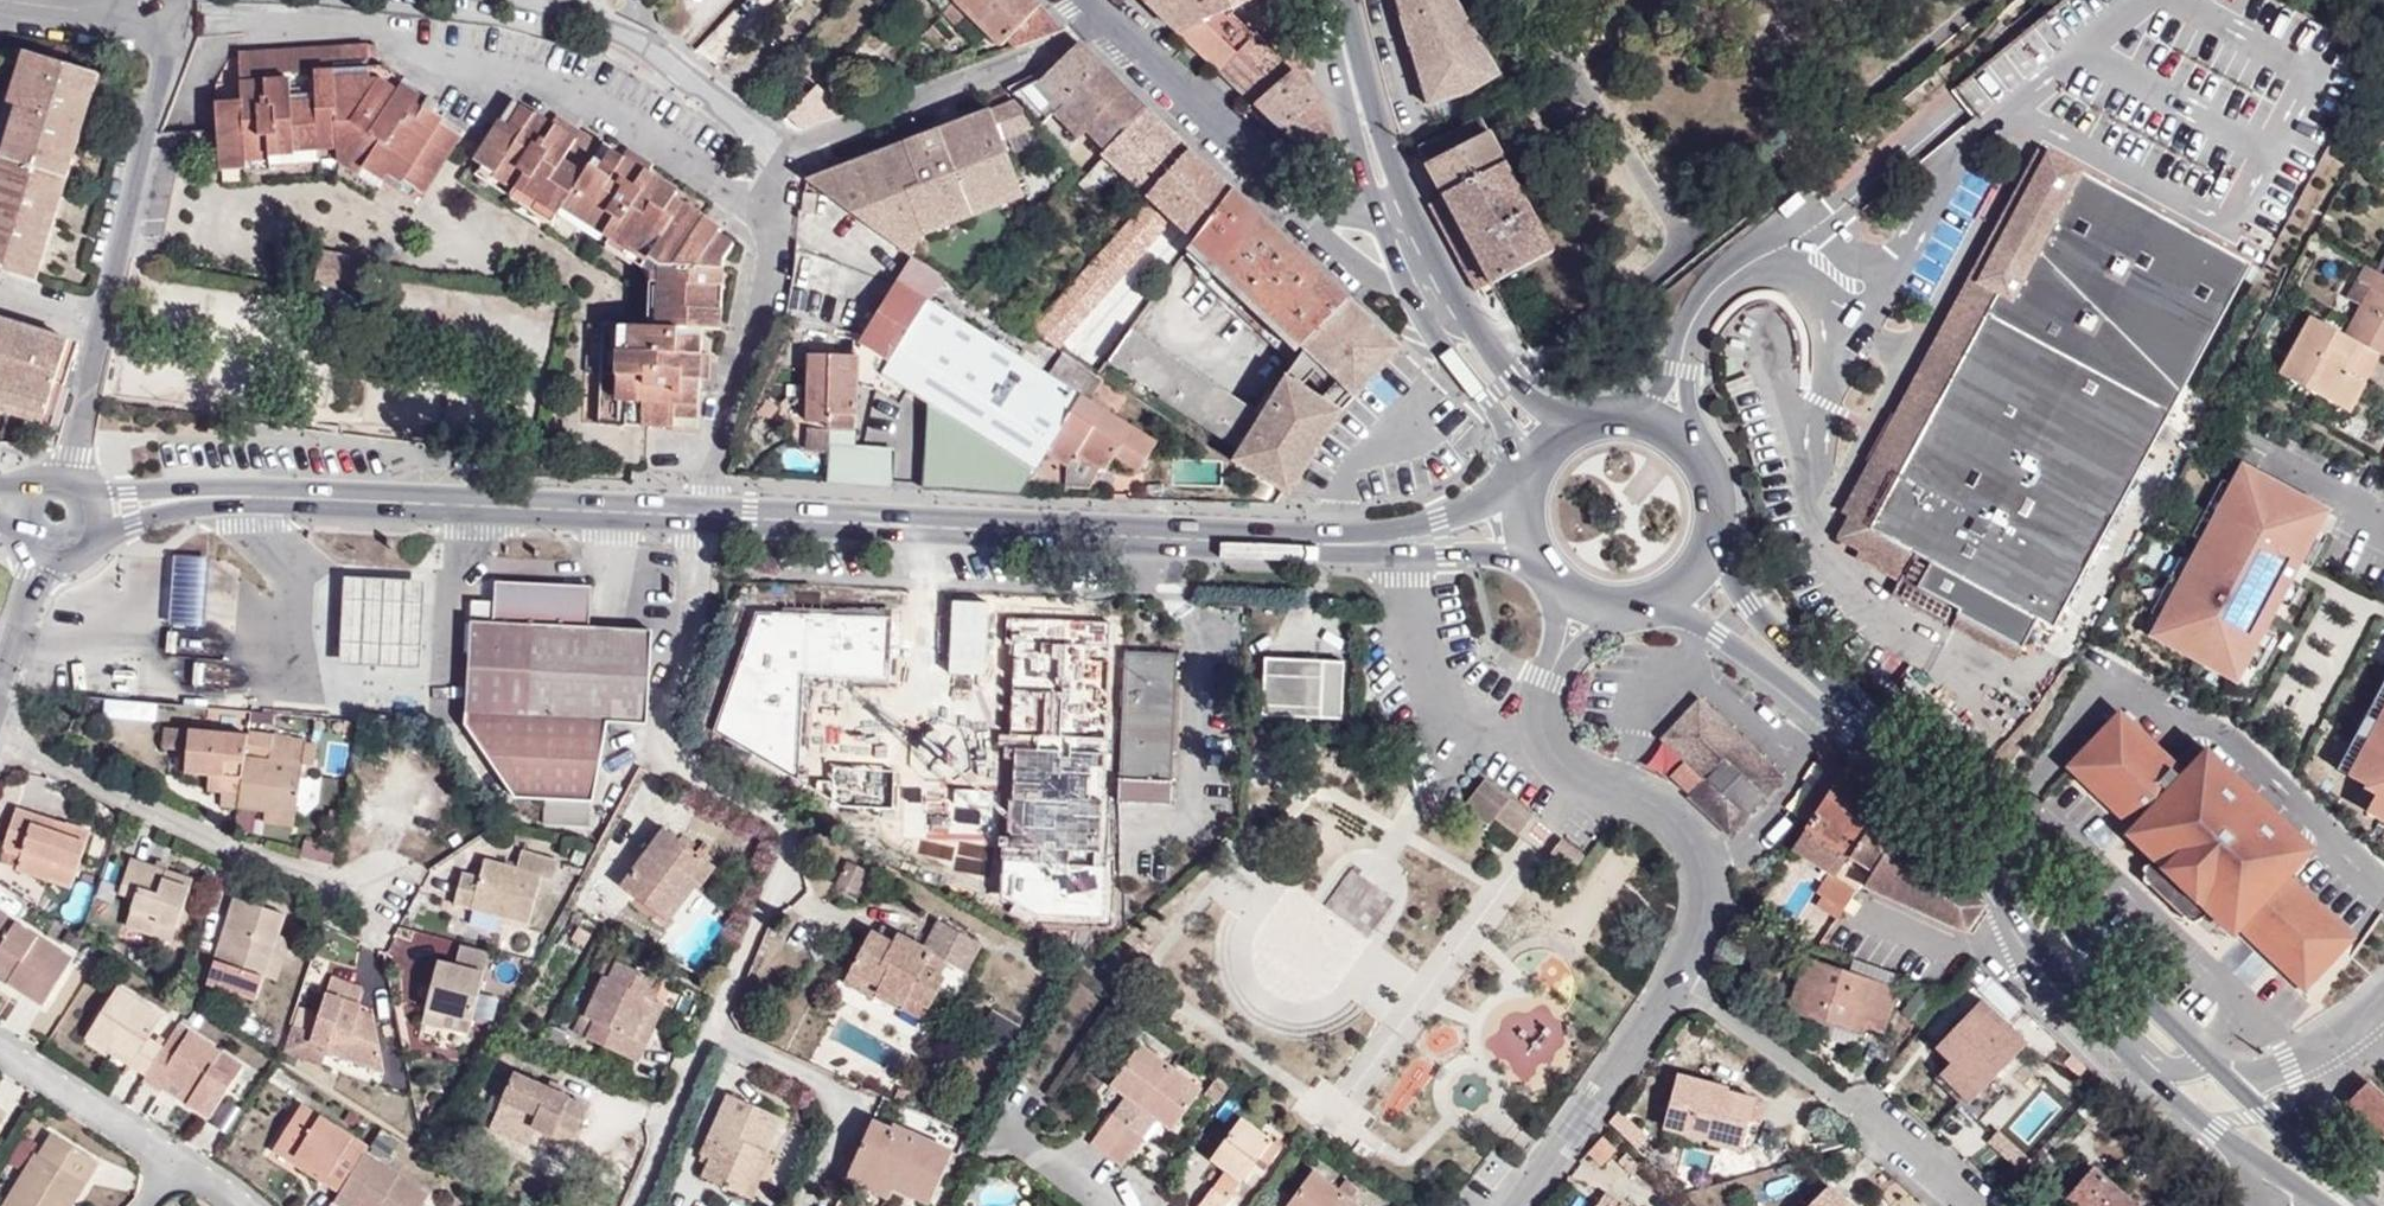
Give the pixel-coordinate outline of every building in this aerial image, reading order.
[(1014,51),(1068,31),(1041,7),(1042,3),(1039,0),(958,0),(957,1),(944,13),(963,31),(974,22),(991,35),(992,40),(1003,48),(1007,45),(1014,51)] [(1258,100),(1295,71),(1269,47),(1232,13),(1262,0),(1151,0),(1258,100)] [(1461,0),(1406,0),(1413,21),(1461,0)] [(1413,21),(1410,22),(1419,51),(1421,50),(1439,109),(1478,97),(1509,80),(1463,0),(1461,0),(1413,21)] [(1318,94),(1294,23),(1269,47),(1295,71),(1258,100),(1312,152),(1331,147),(1314,99),(1316,96),(1318,94)] [(1045,126),(1056,115),(1104,65),(1077,43),(1043,83),(1016,95),(1045,126)] [(98,74),(14,47),(0,95),(0,121),(11,124),(2,154),(0,154),(0,270),(40,281),(98,74)] [(239,105),(213,104),(214,171),(268,173),(267,163),(331,165),(377,191),(385,176),(399,183),(406,180),(426,190),(468,127),(437,107),(436,98),(429,95),(424,98),(385,71),(374,71),(376,48),(236,55),(239,105)] [(1093,130),(1110,145),(1152,107),(1104,65),(1056,115),(1079,136),(1090,127),(1093,130)] [(600,421),(701,423),(701,374),(710,373),(710,347),(703,347),(704,325),(721,325),(725,255),(737,239),(720,228),(722,224),(675,191),(679,183),(649,163),(651,159),(629,143),(625,148),(571,110),(563,118),(522,96),(481,156),(515,183),(512,190),(536,203),(533,208),(552,221),(562,212),(647,273),(646,322),(604,322),(600,421)] [(1129,175),(1149,194),(1190,147),(1152,107),(1110,145),(1109,153),(1105,151),(1101,156),(1079,181),(1092,193),(1109,177),(1119,186),(1129,175)] [(1026,195),(995,109),(810,181),(910,250),(917,234),(1026,195)] [(1517,161),(1514,156),(1518,154),(1508,135),(1497,140),(1484,115),(1477,118),(1423,150),(1447,196),(1507,161),(1510,167),(1517,161)] [(1110,145),(1093,130),(1084,141),(1101,156),(1105,151),(1109,153),(1110,145)] [(1197,240),(1235,189),(1190,147),(1149,194),(1152,198),(1141,208),(1188,250),(1197,240)] [(1880,457),(2043,163),(2032,156),(1832,518),(1843,524),(1880,457)] [(1510,167),(1507,161),(1447,196),(1495,286),(1546,257),(1556,251),(1532,208),(1522,190),(1510,167)] [(2043,634),(2242,272),(2043,163),(1880,457),(1843,524),(1834,540),(1851,550),(1895,574),(1888,586),(1881,599),(1940,632),(1947,620),(2011,655),(2027,625),(2043,634)] [(1543,200),(1533,183),(1522,190),(1532,208),(1543,200)] [(1289,361),(1302,344),(1353,300),(1235,189),(1197,240),(1207,252),(1197,266),(1201,276),(1289,361)] [(376,254),(324,250),(319,282),(371,288),(376,254)] [(858,347),(864,351),(901,390),(927,408),(924,490),(1015,496),(1046,451),(1083,393),(1094,375),(1058,354),(1045,373),(929,303),(942,279),(911,258),(858,347)] [(2376,273),(2364,265),(2354,283),(2369,292),(2358,311),(2344,336),(2354,342),(2380,356),(2383,359),(2383,277),(2376,273)] [(2358,311),(2369,292),(2354,283),(2342,302),(2358,311)] [(1403,349),(1353,300),(1302,344),(1236,460),(1289,495),(1348,403),(1344,400),(1352,390),(1358,394),(1403,349)] [(1108,359),(1225,436),(1249,400),(1156,339),(1170,318),(1146,302),(1108,359)] [(2354,342),(2344,336),(2305,315),(2279,361),(2307,377),(2300,389),(2346,415),(2364,384),(2339,370),(2354,342)] [(0,319),(0,410),(47,425),(74,342),(0,319)] [(2364,384),(2380,356),(2354,342),(2339,370),(2364,384)] [(856,353),(807,352),(805,425),(829,426),(858,426),(856,353)] [(2307,377),(2279,361),(2272,373),(2300,389),(2307,377)] [(1155,437),(1083,393),(1046,451),(1066,463),(1065,486),(1092,485),(1095,472),(1102,465),(1112,458),(1115,453),(1138,464),(1155,437)] [(828,482),(894,488),(894,450),(858,449),(858,426),(829,426),(828,482)] [(2278,602),(2290,579),(2300,584),(2309,568),(2299,563),(2317,531),(2327,512),(2244,467),(2153,634),(2235,679),(2244,663),(2262,631),(2278,602)] [(2317,531),(2299,563),(2309,568),(2310,569),(2328,537),(2317,531)] [(1895,574),(1851,550),(1845,561),(1888,586),(1895,574)] [(205,556),(166,554),(164,588),(162,621),(201,623),(203,590),(205,556)] [(2289,608),(2300,584),(2290,579),(2278,602),(2289,608)] [(423,585),(347,582),(345,621),(343,663),(419,666),(421,624),(423,585)] [(489,627),(466,624),(460,735),(512,807),(538,811),(540,835),(586,838),(589,815),(594,811),(605,735),(643,734),(645,639),(587,638),(588,592),(510,585),(490,592),(489,627)] [(889,682),(891,613),(834,612),(756,611),(716,731),(797,778),(804,676),(889,682)] [(1105,900),(1111,621),(1007,619),(1001,898),(1105,900)] [(2004,667),(2011,655),(1947,620),(1940,632),(2004,667)] [(2255,669),(2273,637),(2262,631),(2244,663),(2255,669)] [(1121,647),(1120,799),(1174,800),(1175,648),(1121,647)] [(1339,671),(1263,668),(1260,724),(1336,728),(1339,671)] [(2383,713),(2383,681),(2334,771),(2348,779),(2383,713)] [(1703,700),(1665,740),(1687,761),(1673,775),(1696,795),(1693,798),(1732,835),(1786,779),(1703,700)] [(2348,779),(2374,793),(2364,811),(2383,822),(2383,713),(2348,779)] [(277,729),(279,717),(252,714),(251,725),(277,729)] [(2308,851),(2205,752),(2198,759),(2182,776),(2120,714),(2070,767),(2134,829),(2128,835),(2151,858),(2140,869),(2141,881),(2183,922),(2196,922),(2206,912),(2229,934),(2236,927),(2300,989),(2347,939),(2282,877),(2308,851)] [(238,805),(249,734),(164,725),(162,752),(184,755),(183,776),(206,778),(207,794),(218,795),(217,808),(237,813),(238,805)] [(312,775),(316,744),(302,737),(250,729),(249,734),(238,805),(260,807),(259,817),(276,821),(278,812),(296,814),(302,774),(312,775)] [(871,755),(871,827),(910,827),(910,846),(951,847),(951,868),(996,869),(997,797),(959,796),(959,774),(915,774),(915,755),(871,755)] [(1792,853),(1823,873),(1829,877),(1822,887),(1816,897),(1824,902),(1845,914),(1872,873),(1875,876),(1866,889),(1882,900),(1911,849),(1899,841),(1906,835),(1880,815),(1885,807),(1846,771),(1808,834),(1798,843),(1792,853)] [(1520,836),(1535,815),(1485,775),(1464,803),(1492,825),(1496,820),(1520,836)] [(9,807),(0,840),(0,852),(12,855),(42,864),(38,876),(66,885),(81,829),(9,807)] [(695,874),(704,863),(694,854),(664,831),(620,889),(655,917),(686,875),(695,874)] [(1899,841),(1911,849),(1882,900),(1965,934),(1982,909),(1950,873),(1945,880),(1915,860),(1922,849),(1906,835),(1899,841)] [(1585,855),(1562,837),(1548,856),(1571,874),(1585,855)] [(704,863),(711,851),(702,844),(694,854),(704,863)] [(1950,873),(1922,849),(1915,860),(1945,880),(1950,873)] [(0,852),(0,865),(9,867),(12,855),(0,852)] [(38,876),(42,864),(12,855),(9,867),(38,876)] [(172,925),(188,876),(126,857),(117,891),(131,895),(121,928),(146,936),(151,920),(172,925)] [(526,935),(539,893),(553,895),(559,872),(519,862),(516,876),(483,868),(480,884),(455,879),(447,913),(463,918),(477,909),(508,916),(514,932),(526,935)] [(667,935),(714,871),(704,863),(695,874),(686,875),(655,917),(650,924),(667,935)] [(855,899),(865,875),(845,867),(836,892),(855,899)] [(1829,877),(1823,873),(1816,883),(1822,887),(1829,877)] [(283,915),(233,901),(208,989),(258,1003),(283,915)] [(1845,914),(1824,902),(1819,910),(1839,924),(1845,914)] [(0,904),(0,966),(12,974),(8,980),(42,1002),(75,955),(0,904)] [(514,932),(508,916),(477,909),(463,918),(514,932)] [(167,942),(172,925),(151,920),(146,936),(167,942)] [(931,954),(945,962),(965,972),(980,944),(939,922),(927,946),(899,931),(893,943),(871,932),(844,981),(876,998),(880,991),(901,1002),(907,992),(931,1005),(946,977),(939,974),(925,966),(931,954)] [(274,984),(287,939),(277,936),(264,981),(274,984)] [(464,1016),(479,954),(448,945),(442,966),(426,965),(409,1027),(434,1034),(440,1011),(464,1016)] [(925,966),(939,974),(945,962),(931,954),(925,966)] [(606,985),(617,964),(605,958),(595,979),(602,983),(606,985)] [(652,1003),(660,985),(617,964),(606,985),(602,983),(573,1036),(634,1067),(643,1048),(630,1041),(649,1002),(652,1003)] [(1897,998),(1805,965),(1786,1016),(1859,1041),(1862,1036),(1880,1042),(1897,998)] [(0,966),(0,975),(8,980),(12,974),(0,966)] [(380,1071),(373,1027),(358,1025),(356,1004),(354,981),(328,976),(313,1012),(306,1030),(302,1039),(321,1044),(321,1055),(380,1071)] [(155,1033),(165,1013),(116,983),(86,1034),(106,1047),(113,1036),(140,1053),(132,1064),(150,1075),(171,1043),(155,1033)] [(880,991),(876,998),(902,1012),(903,1009),(923,1019),(931,1005),(907,992),(901,1002),(880,991)] [(643,1048),(662,1008),(652,1003),(649,1002),(630,1041),(643,1048)] [(373,1027),(370,1006),(356,1004),(358,1025),(373,1027)] [(313,1012),(299,1007),(293,1027),(306,1030),(313,1012)] [(459,1040),(464,1016),(440,1011),(434,1034),(459,1040)] [(991,1012),(980,1032),(1006,1047),(1018,1027),(991,1012)] [(2024,1044),(2009,1030),(1998,1042),(1969,1013),(1933,1050),(1949,1065),(1938,1077),(1963,1100),(1994,1068),(2000,1073),(2026,1046),(2024,1044)] [(2009,1030),(2024,1044),(2035,1033),(2017,1015),(2006,1027),(2009,1030)] [(248,1063),(183,1024),(146,1082),(165,1093),(168,1088),(173,1078),(197,1092),(191,1102),(217,1117),(248,1063)] [(560,1047),(567,1035),(552,1028),(547,1042),(560,1047)] [(140,1053),(113,1036),(106,1047),(132,1064),(140,1053)] [(321,1055),(321,1044),(302,1039),(300,1044),(286,1060),(314,1066),(321,1055)] [(1139,1108),(1170,1068),(1140,1045),(1109,1086),(1122,1095),(1139,1108)] [(1167,1130),(1199,1089),(1170,1068),(1139,1108),(1152,1119),(1167,1130)] [(1963,1100),(1938,1077),(1934,1081),(1976,1122),(2003,1094),(1991,1082),(2000,1073),(1994,1068),(1963,1100)] [(583,1106),(508,1071),(497,1091),(495,1095),(532,1112),(525,1125),(566,1143),(583,1106)] [(1676,1073),(1665,1125),(1731,1141),(1735,1124),(1745,1125),(1751,1124),(1756,1121),(1759,1117),(1760,1113),(1760,1106),(1758,1100),(1754,1095),(1746,1089),(1676,1073)] [(2365,1074),(2346,1093),(2383,1129),(2383,1090),(2365,1074)] [(197,1092),(173,1078),(168,1088),(191,1102),(197,1092)] [(1216,1105),(1227,1091),(1215,1082),(1204,1097),(1216,1105)] [(532,1112),(495,1095),(497,1091),(489,1087),(478,1107),(488,1112),(490,1109),(525,1125),(532,1112)] [(919,1096),(902,1088),(896,1099),(914,1107),(919,1096)] [(761,1147),(775,1113),(724,1090),(695,1156),(704,1160),(697,1178),(735,1195),(757,1148),(761,1147)] [(2024,1115),(2040,1125),(2055,1102),(2039,1092),(2024,1115)] [(1124,1127),(1139,1108),(1122,1095),(1108,1115),(1124,1127)] [(371,1149),(303,1106),(281,1137),(315,1158),(309,1167),(330,1180),(324,1188),(339,1198),(365,1158),(371,1149)] [(1138,1138),(1152,1119),(1139,1108),(1124,1127),(1138,1138)] [(1617,1109),(1609,1121),(1630,1141),(1640,1132),(1617,1109)] [(945,1149),(885,1121),(883,1126),(857,1113),(836,1159),(889,1184),(922,1198),(945,1149)] [(1103,1154),(1124,1127),(1108,1115),(1093,1136),(1088,1143),(1103,1154)] [(1254,1156),(1267,1139),(1239,1118),(1207,1157),(1236,1180),(1254,1156)] [(36,1137),(44,1126),(34,1119),(26,1131),(36,1137)] [(1118,1165),(1138,1138),(1124,1127),(1103,1154),(1118,1165)] [(1995,1133),(1988,1142),(2023,1170),(2033,1158),(1998,1129),(1995,1133)] [(100,1163),(52,1131),(41,1151),(36,1152),(4,1205),(75,1205),(100,1163)] [(21,1167),(35,1140),(21,1133),(7,1160),(21,1167)] [(972,1156),(978,1140),(962,1133),(955,1148),(972,1156)] [(315,1158),(281,1137),(270,1153),(324,1188),(330,1180),(309,1167),(315,1158)] [(1593,1172),(1608,1151),(1591,1137),(1574,1158),(1593,1172)] [(1264,1163),(1276,1147),(1267,1139),(1254,1156),(1264,1163)] [(747,1200),(769,1151),(761,1147),(757,1148),(735,1195),(747,1200)] [(1236,1180),(1207,1157),(1191,1178),(1203,1189),(1220,1202),(1236,1180)] [(365,1158),(339,1198),(334,1205),(357,1205),(358,1205),(424,1205),(429,1197),(365,1158)] [(1627,1179),(1635,1171),(1621,1158),(1613,1166),(1627,1179)] [(889,1184),(836,1159),(831,1170),(883,1193),(889,1184)] [(1337,1194),(1307,1171),(1279,1205),(1328,1205),(1337,1194)] [(2093,1176),(2065,1205),(2066,1205),(2123,1205),(2093,1176)] [(1220,1202),(1203,1189),(1190,1205),(1216,1205),(1220,1202)] [(561,1192),(554,1205),(587,1205),(561,1192)] [(1337,1194),(1328,1205),(1353,1205),(1337,1194)] [(1822,1194),(1812,1205),(1836,1205),(1822,1194)] [(1601,1197),(1595,1205),(1614,1205),(1601,1197)]
